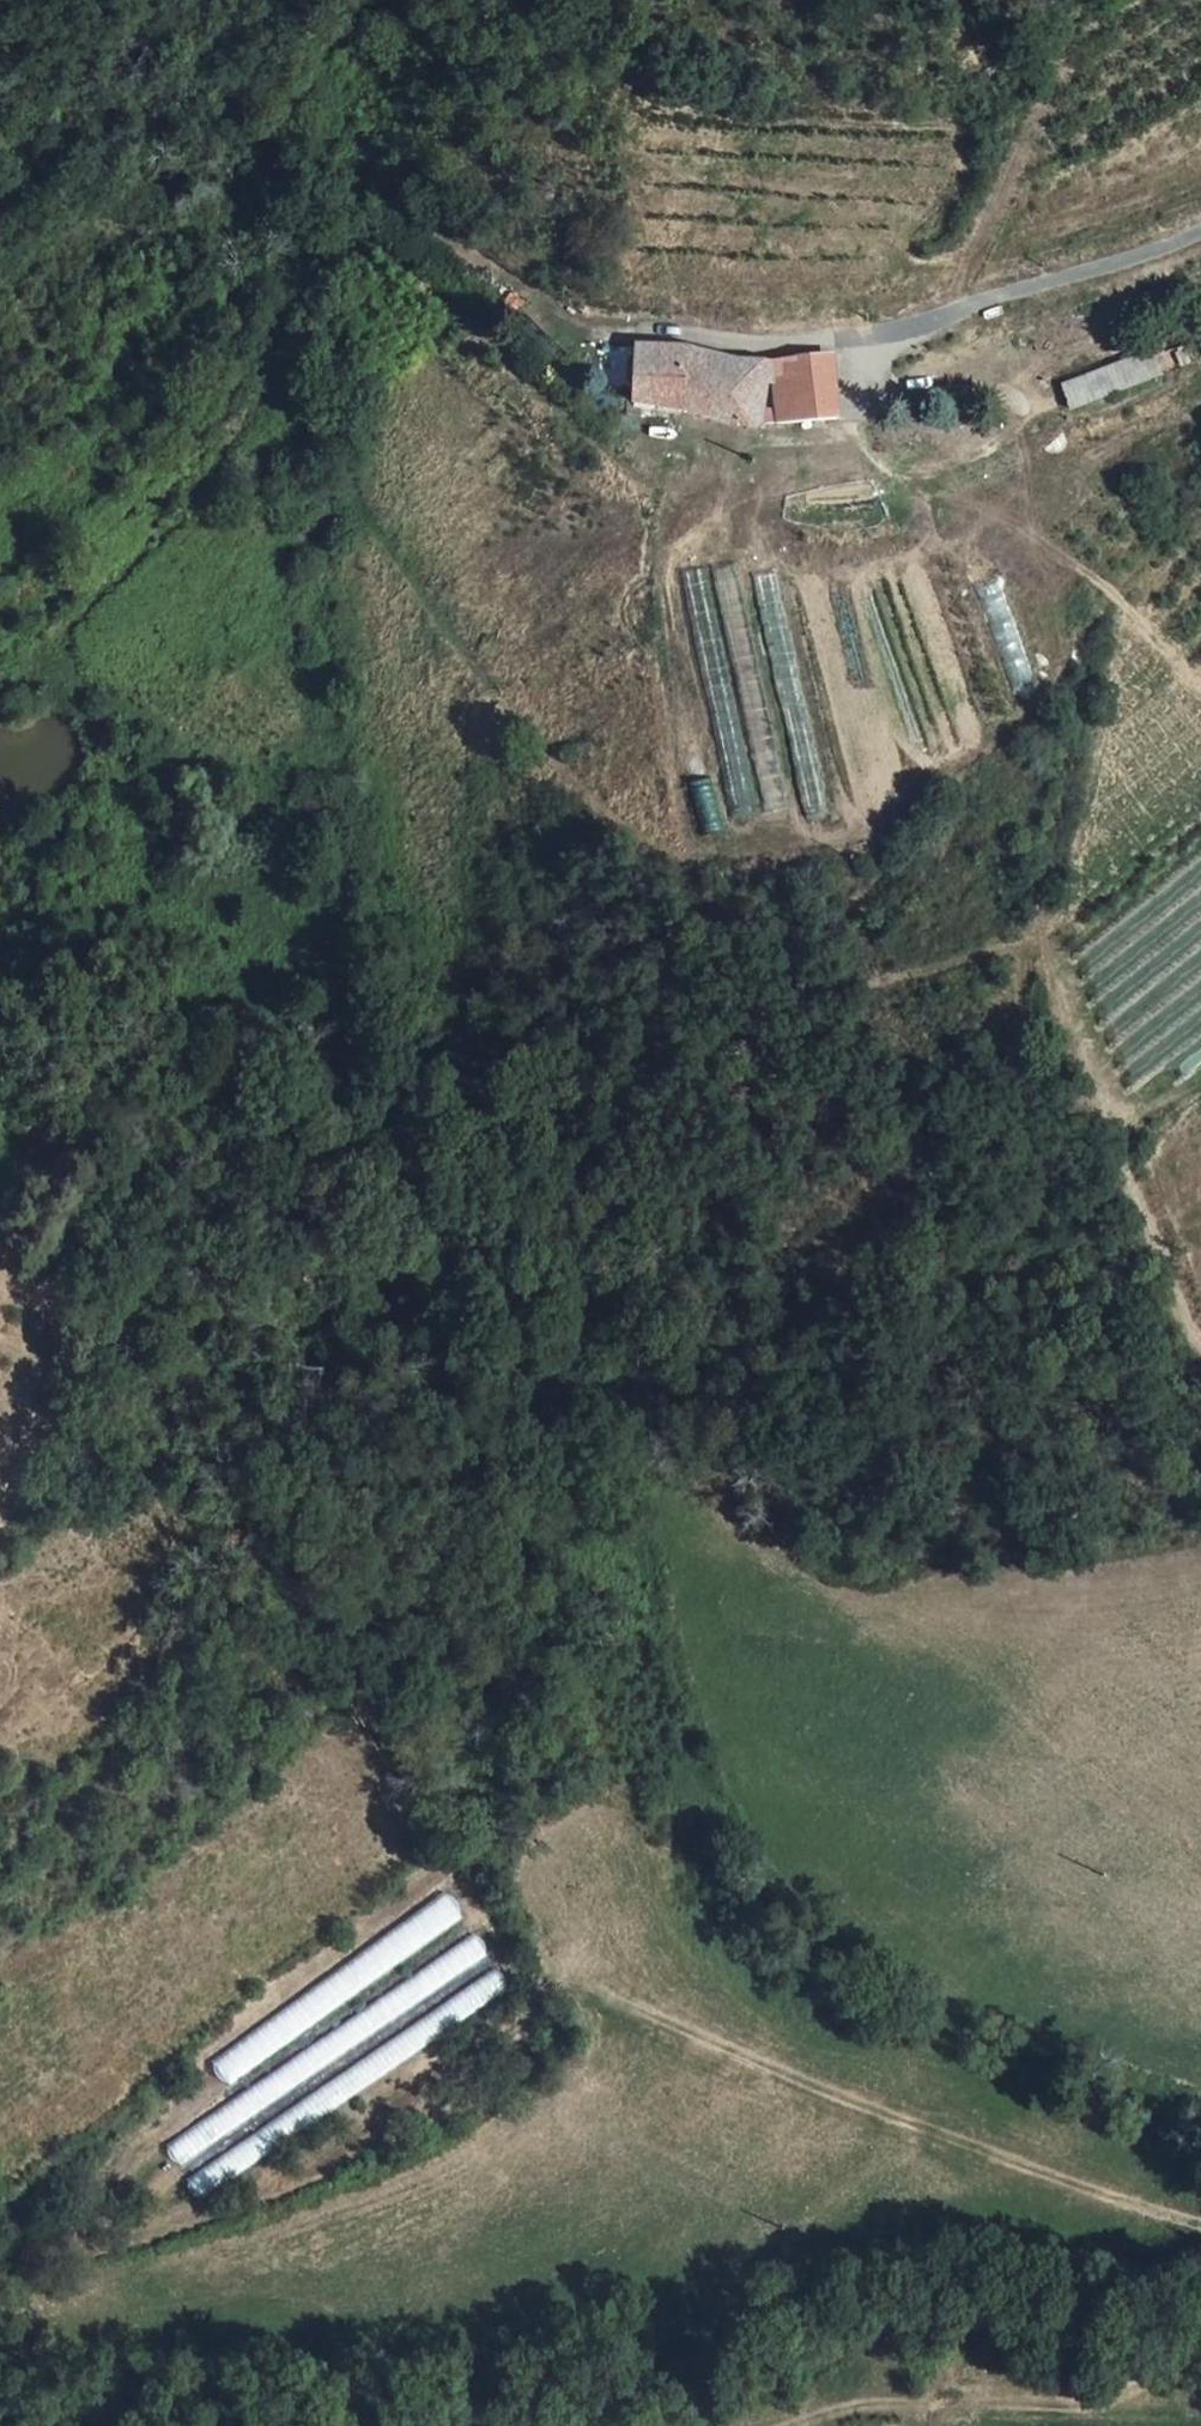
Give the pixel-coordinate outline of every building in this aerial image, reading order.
[(1144,346),(1056,379),(1067,409),(1155,378),(1144,346)] [(772,390),(816,379),(810,351),(801,353),(750,358),(747,378),(770,378),(772,390)] [(622,410),(673,414),(673,389),(702,389),(702,360),(650,358),(626,354),(622,410)] [(744,421),(747,378),(750,358),(702,360),(702,389),(673,389),(673,414),(744,421)] [(822,410),(816,379),(772,390),(778,417),(822,410)] [(227,2083),(465,1918),(447,1894),(210,2059),(227,2083)]
